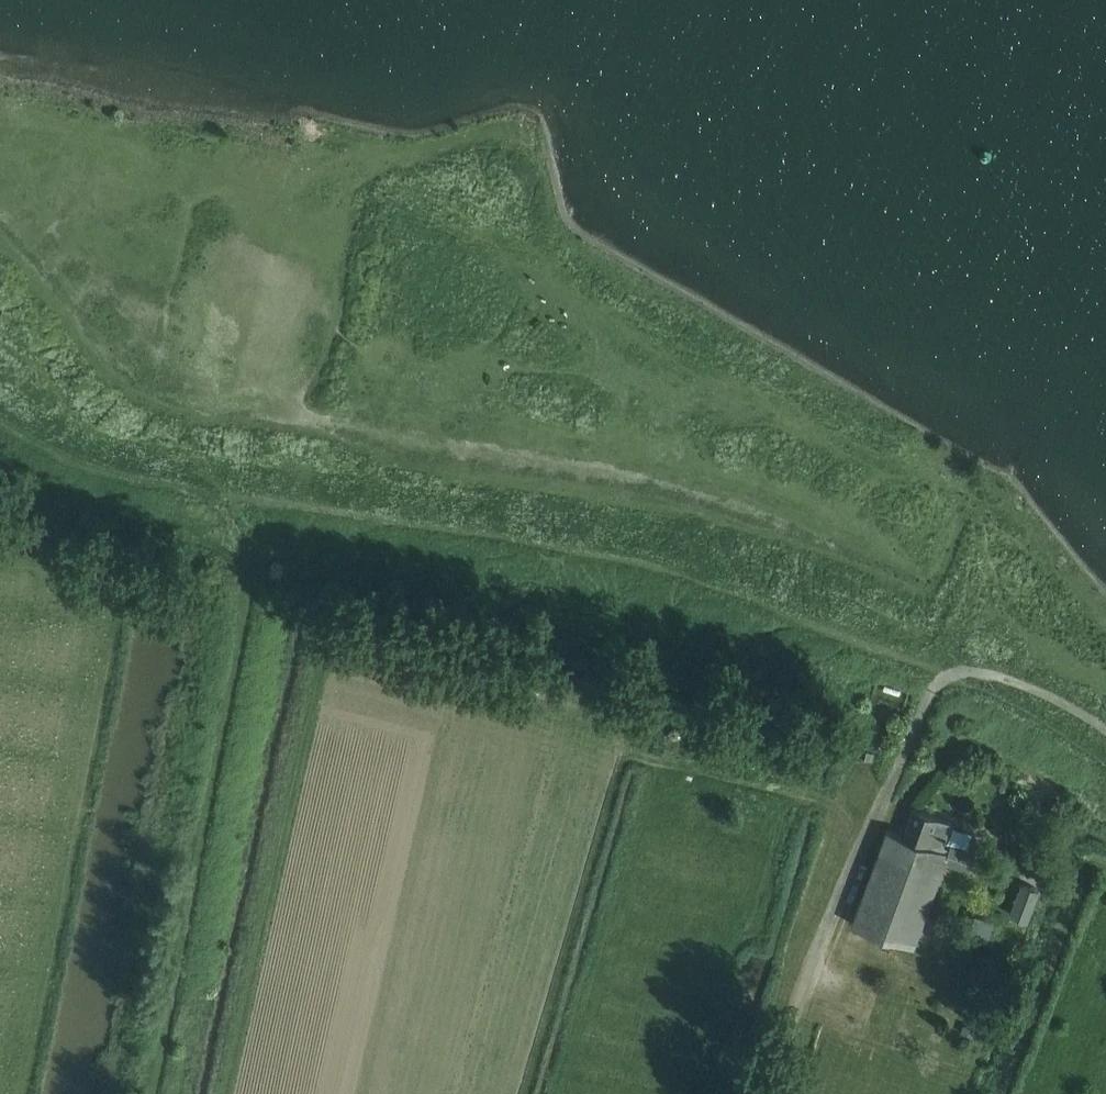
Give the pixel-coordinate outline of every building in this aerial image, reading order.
[(875,752),(866,751),(864,759),(873,761),(875,752)] [(886,828),(850,924),(915,948),(946,863),(968,871),(975,850),(951,842),(948,851),(947,851),(943,850),(943,849),(953,821),(913,806),(903,833),(903,834),(886,828)] [(1021,882),(1009,915),(1029,922),(1041,890),(1039,889),(1022,883),(1021,882)] [(978,908),(969,934),(987,941),(994,921),(997,915),(978,908)] [(963,1023),(960,1031),(974,1036),(977,1028),(963,1023)]
